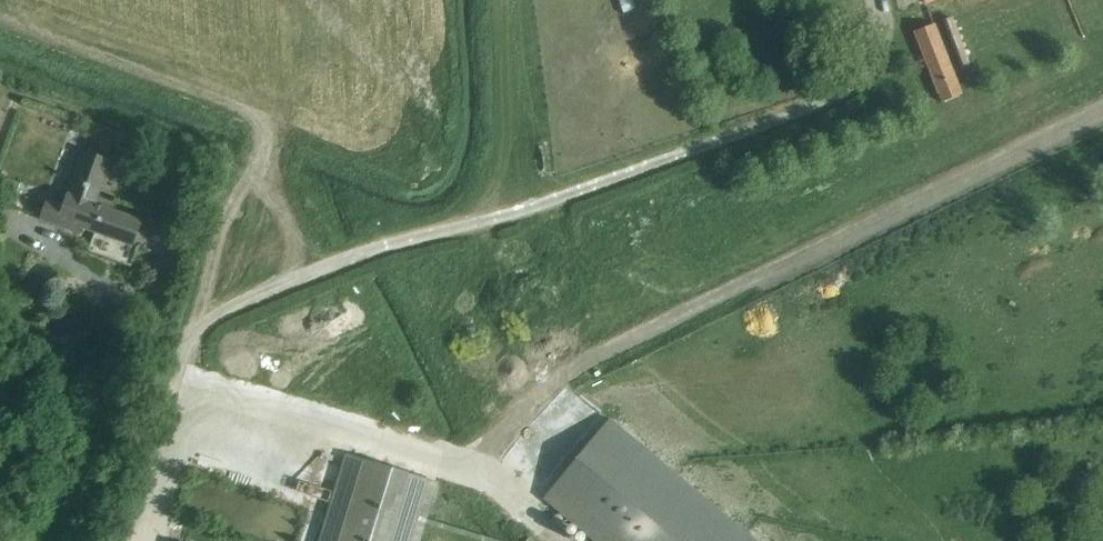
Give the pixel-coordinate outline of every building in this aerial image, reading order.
[(621,0),(625,13),(637,9),(634,0),(622,0),(621,0)] [(952,18),(943,21),(960,66),(968,63),(952,18)] [(940,102),(960,95),(935,27),(915,34),(940,102)] [(133,245),(142,223),(94,205),(111,162),(86,152),(66,205),(48,198),(41,216),(79,231),(81,225),(133,245)] [(609,419),(543,498),(595,540),(756,540),(609,419)] [(438,482),(346,454),(319,540),(420,540),(438,482)]
